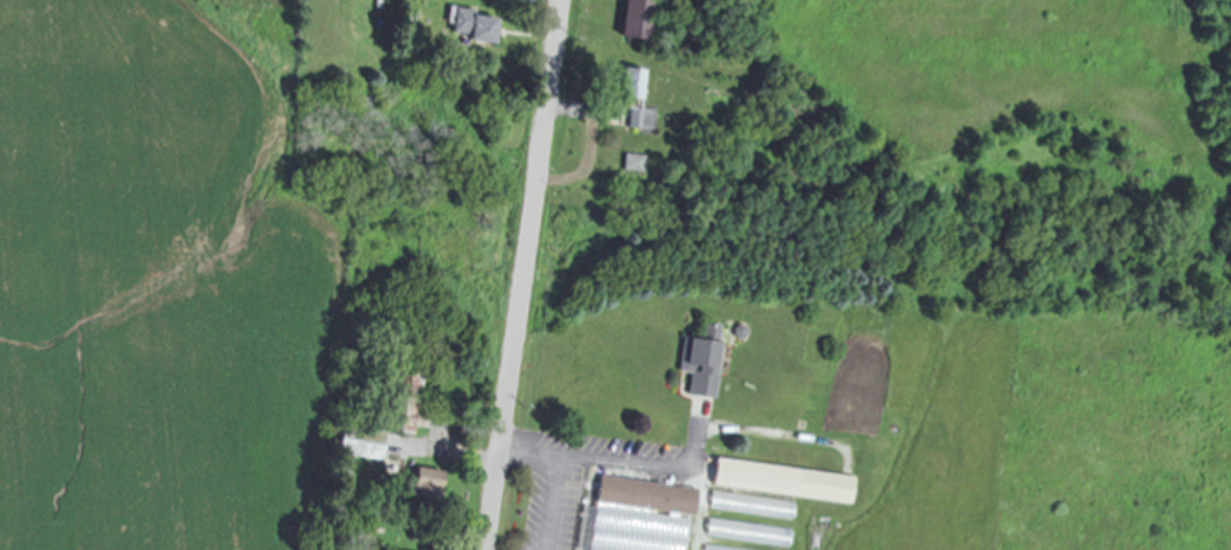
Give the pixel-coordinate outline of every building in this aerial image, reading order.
[(645,39),(647,0),(618,0),(616,37),(645,39)] [(487,41),(490,18),(469,16),(469,10),(446,8),(443,37),(487,41)] [(651,132),(653,111),(638,110),(642,70),(619,68),(615,98),(626,99),(622,129),(651,132)] [(641,157),(621,155),(619,171),(639,174),(641,157)] [(682,396),(706,399),(715,327),(696,324),(694,341),(679,339),(675,373),(685,374),(682,396)] [(387,434),(407,436),(413,373),(385,370),(380,418),(388,419),(387,434)] [(377,460),(380,432),(334,426),(330,454),(377,460)] [(707,488),(843,503),(846,476),(710,461),(707,488)] [(435,471),(406,469),(403,496),(433,499),(435,471)] [(688,517),(691,489),(595,477),(592,507),(603,508),(603,506),(688,517)] [(783,549),(786,534),(734,525),(732,535),(722,534),(722,539),(783,549)]
